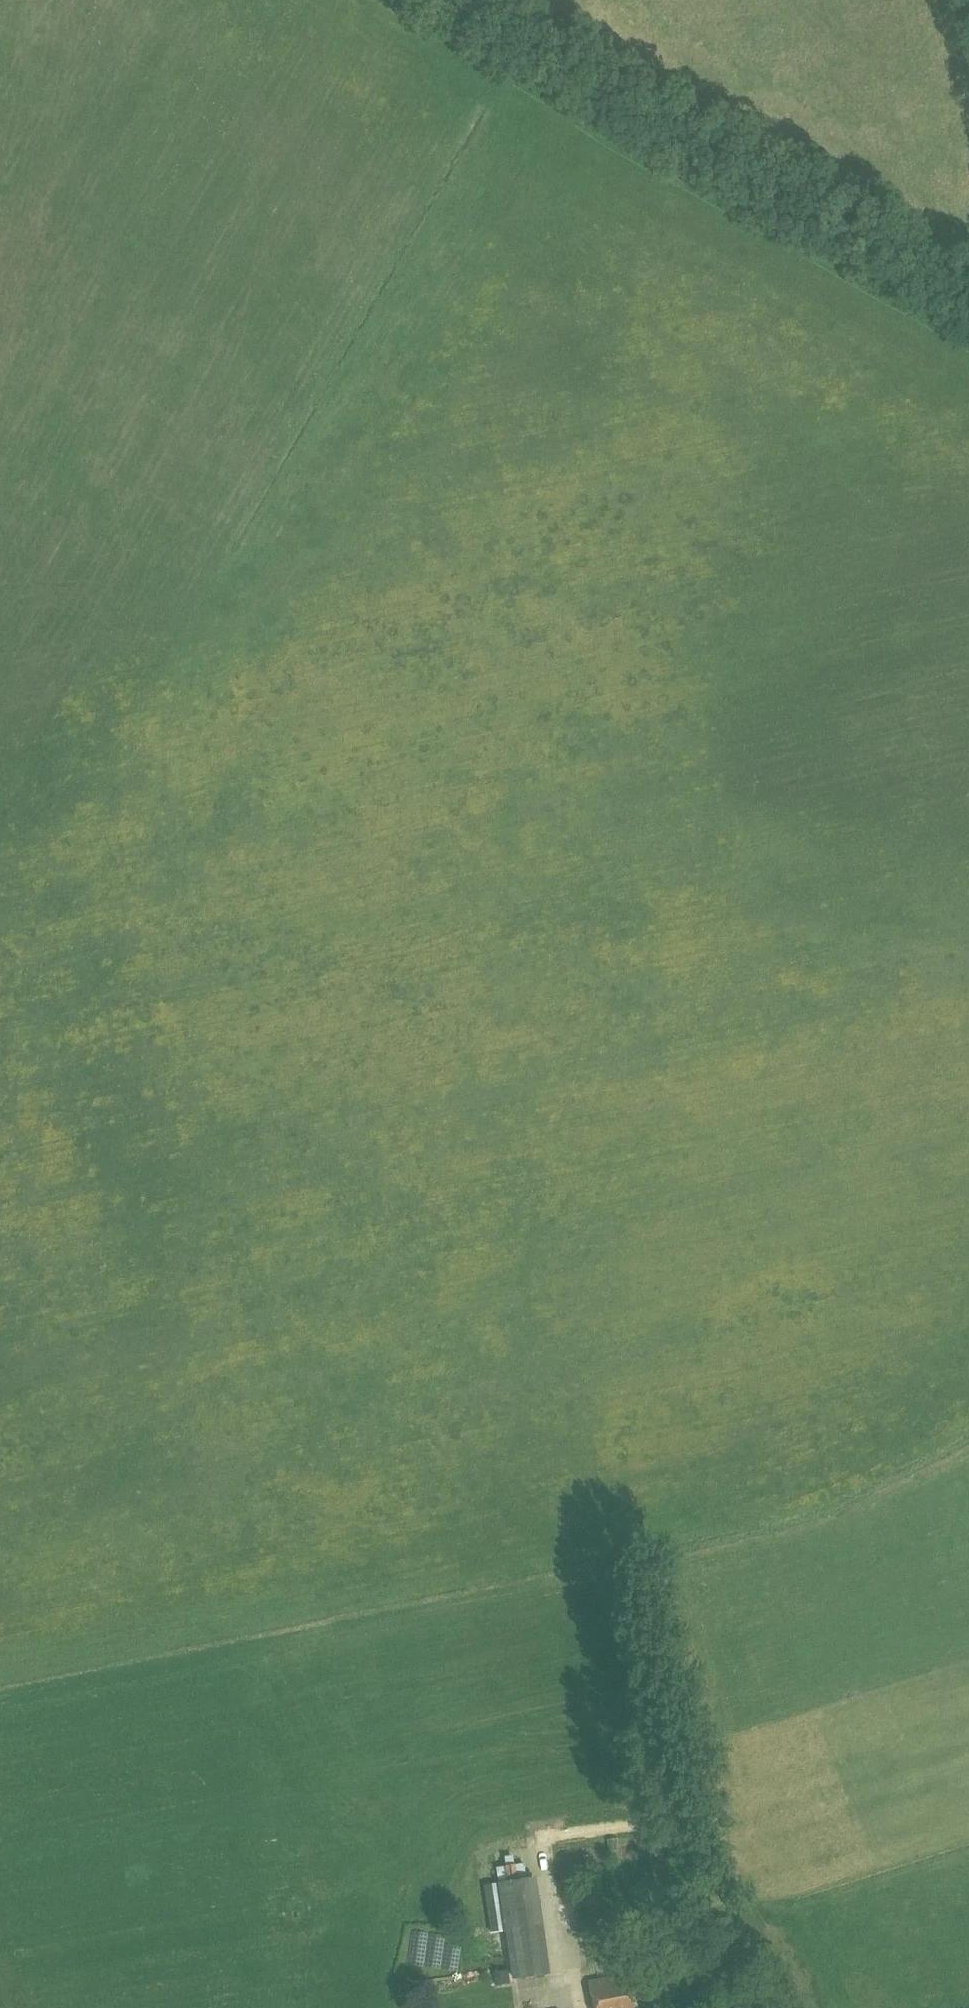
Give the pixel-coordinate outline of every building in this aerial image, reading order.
[(501,1881),(514,1978),(553,1972),(539,1875),(501,1881)] [(595,2007),(640,2007),(633,1972),(588,1980),(595,2007)]
